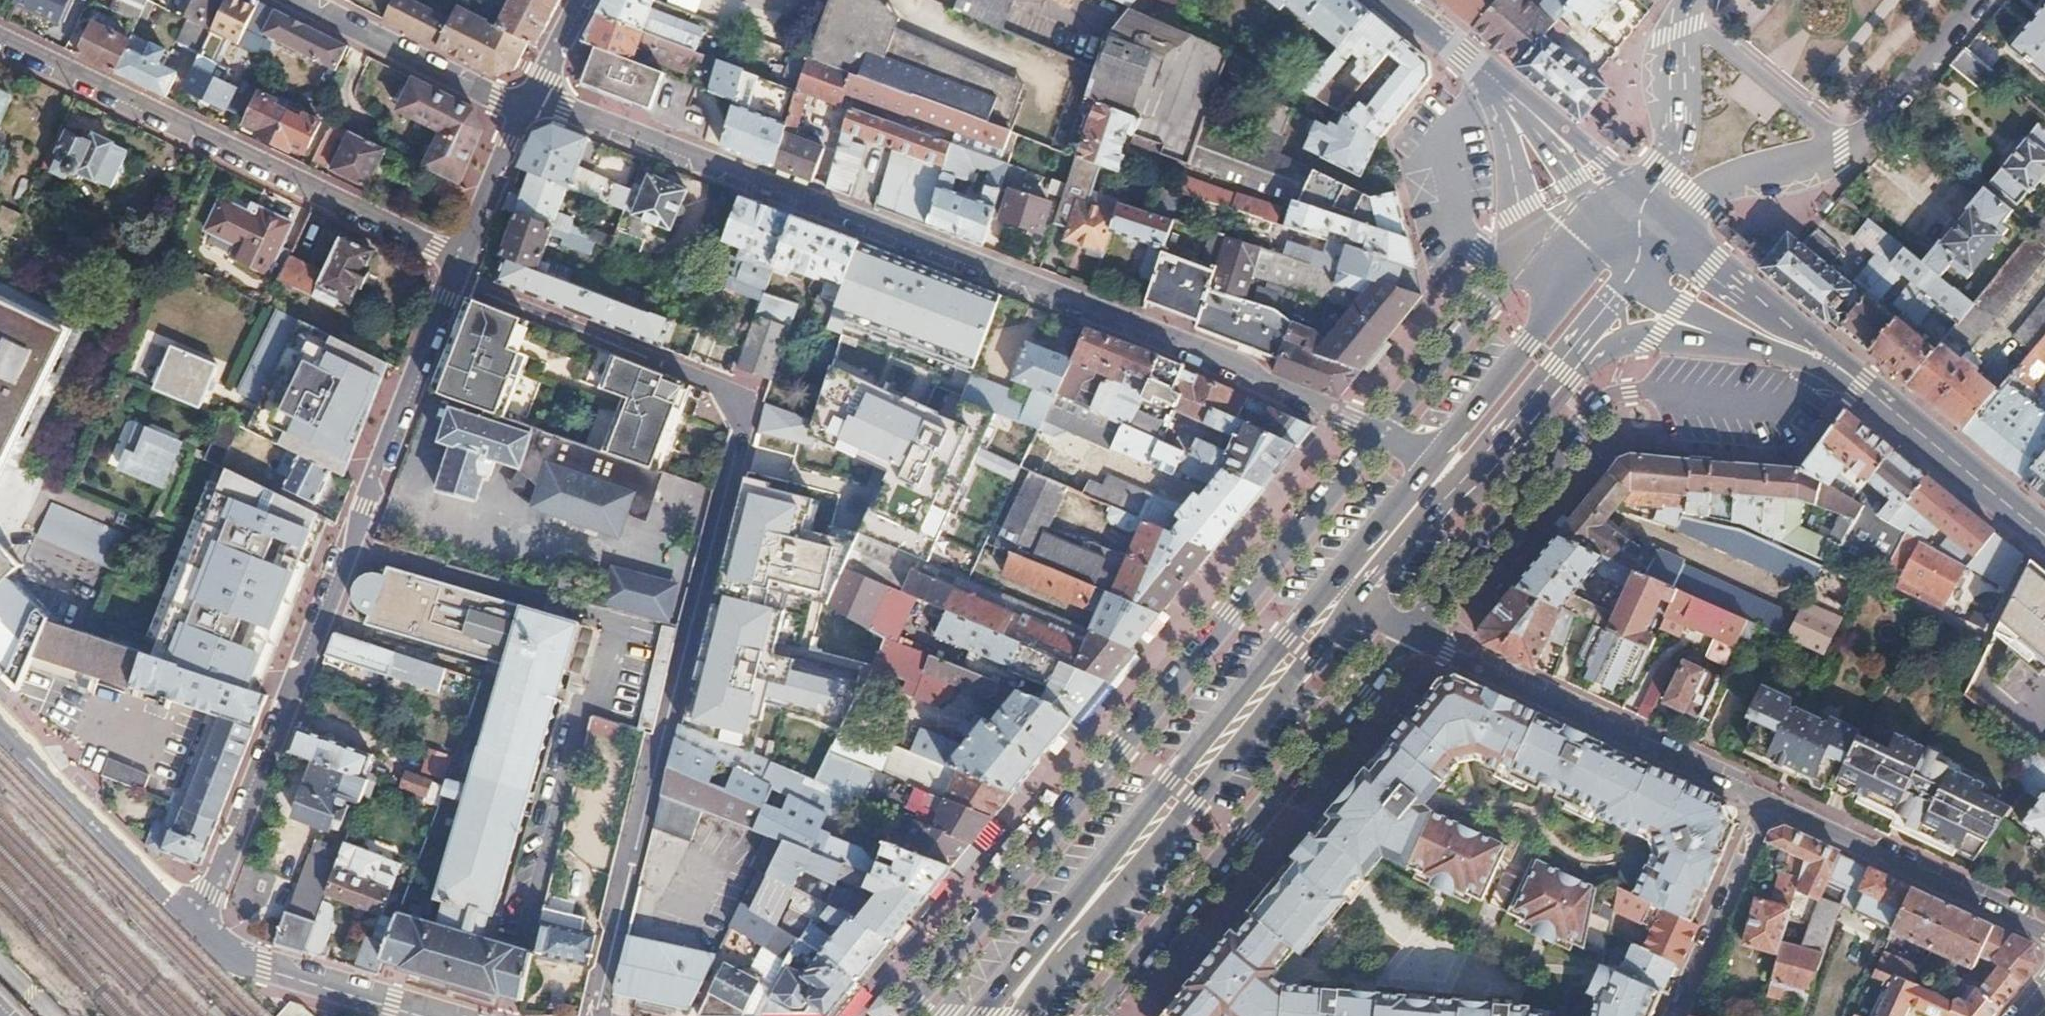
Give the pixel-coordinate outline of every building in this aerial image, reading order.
[(13,5),(52,23),(53,21),(62,25),(74,0),(16,0),(13,5)] [(111,12),(138,25),(150,2),(146,0),(117,0),(111,12)] [(169,11),(189,22),(198,26),(209,5),(222,11),(227,0),(174,0),(169,11)] [(211,33),(227,41),(239,46),(260,4),(252,0),(227,0),(222,11),(211,33)] [(374,15),(503,80),(522,73),(535,48),(498,29),(452,5),(446,18),(440,15),(411,0),(381,0),(374,15)] [(506,14),(543,33),(560,0),(513,0),(506,14)] [(598,15),(694,52),(699,37),(678,29),(680,25),(650,12),(654,0),(653,0),(606,0),(598,15)] [(701,13),(705,0),(671,0),(670,3),(701,13)] [(816,60),(820,61),(840,0),(836,0),(816,60)] [(820,61),(1010,132),(1012,133),(1025,92),(881,30),(888,10),(878,0),(840,0),(820,61)] [(957,9),(1003,29),(1013,0),(961,0),(957,9)] [(1128,6),(1180,30),(1205,0),(1194,0),(1189,6),(1176,0),(1134,0),(1128,6)] [(1180,30),(1202,40),(1206,31),(1199,28),(1216,6),(1223,12),(1228,7),(1220,1),(1221,0),(1205,0),(1180,30)] [(1281,12),(1286,6),(1339,49),(1370,14),(1352,0),(1266,0),(1281,12)] [(1475,28),(1498,0),(1440,0),(1475,28)] [(1475,28),(1518,64),(1565,8),(1572,0),(1546,0),(1538,9),(1527,0),(1498,0),(1475,28)] [(1565,8),(1590,28),(1614,0),(1572,0),(1565,8)] [(2006,43),(2044,74),(2044,72),(2044,0),(2021,27),(2020,26),(2006,43)] [(447,2),(440,15),(446,18),(452,5),(447,2)] [(260,4),(239,46),(255,55),(264,36),(332,69),(344,46),(260,4)] [(1096,68),(1086,95),(1142,121),(1134,135),(1129,143),(1293,199),(1408,239),(1396,192),(1370,198),(1277,152),(1249,141),(1203,124),(1229,53),(1227,52),(1202,40),(1180,30),(1128,6),(1104,42),(1096,68)] [(1518,64),(1515,68),(1580,121),(1586,114),(1607,88),(1592,76),(1554,45),(1558,41),(1555,38),(1566,25),(1582,38),(1590,28),(1565,8),(1518,64)] [(888,10),(881,30),(1025,92),(1026,87),(896,31),(900,21),(888,10)] [(506,14),(498,29),(535,48),(543,33),(506,14)] [(1308,85),(1304,90),(1307,92),(1337,110),(1349,98),(1329,80),(1354,52),(1366,63),(1352,80),(1359,87),(1401,40),(1370,14),(1339,49),(1308,85)] [(598,15),(583,43),(596,48),(631,62),(638,44),(654,50),(653,54),(689,67),(690,64),(695,66),(697,61),(703,63),(705,56),(694,52),(598,15)] [(189,22),(178,44),(200,55),(211,33),(198,26),(189,22)] [(92,26),(76,55),(115,74),(129,44),(92,26)] [(1206,31),(1202,40),(1227,52),(1231,43),(1233,38),(1219,32),(1217,36),(1206,31)] [(196,72),(187,91),(238,115),(252,83),(241,77),(233,91),(222,85),(229,71),(212,62),(220,46),(224,48),(227,41),(211,33),(200,55),(193,70),(196,72)] [(1349,98),(1337,110),(1345,115),(1380,136),(1430,79),(1429,63),(1401,40),(1359,87),(1349,98)] [(1231,43),(1227,52),(1229,53),(1240,58),(1274,74),(1278,64),(1231,43)] [(129,44),(115,74),(165,98),(178,74),(159,64),(165,52),(152,45),(146,58),(133,52),(135,47),(129,44)] [(596,48),(581,85),(649,112),(664,74),(631,62),(596,48)] [(1962,48),(1950,64),(1974,84),(1986,68),(1962,48)] [(796,53),(785,86),(799,91),(810,58),(796,53)] [(789,125),(775,167),(813,182),(824,149),(793,139),(806,95),(841,106),(845,93),(905,116),(906,114),(1004,150),(1010,132),(820,61),(816,60),(810,58),(799,91),(789,125)] [(1240,58),(1235,70),(1275,88),(1280,77),(1274,74),(1240,58)] [(356,90),(356,99),(359,105),(363,110),(370,115),(385,122),(374,144),(385,150),(406,159),(423,123),(398,111),(413,80),(371,59),(356,90)] [(718,61),(709,92),(735,102),(739,89),(744,71),(718,61)] [(744,71),(739,89),(766,98),(769,89),(776,91),(778,83),(744,71)] [(1300,78),(1295,84),(1304,90),(1308,85),(1300,78)] [(413,80),(398,111),(423,123),(437,92),(413,80)] [(785,86),(774,120),(789,125),(799,91),(785,86)] [(11,96),(0,90),(0,118),(11,96)] [(437,92),(423,123),(442,132),(425,169),(447,180),(459,186),(484,133),(476,112),(437,92)] [(261,95),(244,130),(273,144),(288,114),(282,110),(284,106),(261,95)] [(1087,136),(1079,157),(1100,164),(1118,170),(1123,154),(1120,153),(1125,138),(1122,137),(1124,131),(1134,135),(1142,121),(1086,95),(1082,107),(1090,110),(1082,134),(1087,136)] [(734,105),(722,147),(775,167),(789,125),(774,120),(734,105)] [(851,107),(827,188),(850,197),(865,147),(850,142),(852,135),(893,147),(877,207),(928,226),(951,142),(851,107)] [(288,114),(273,144),(290,152),(293,148),(306,154),(321,123),(305,115),(303,120),(288,114)] [(1320,116),(1304,142),(1356,175),(1380,139),(1380,136),(1345,115),(1339,123),(1334,118),(1329,122),(1320,116)] [(332,122),(313,161),(324,166),(338,138),(345,141),(332,170),(367,187),(385,150),(374,144),(332,122)] [(423,123),(406,159),(425,169),(442,132),(423,123)] [(1989,181),(2015,204),(2027,191),(2029,192),(2044,174),(2044,130),(2037,123),(2024,138),(2027,140),(2003,167),(2002,166),(1989,181)] [(1255,125),(1249,141),(1277,152),(1284,136),(1255,125)] [(537,135),(520,171),(531,175),(566,189),(624,212),(631,192),(577,170),(587,141),(556,128),(537,135)] [(72,133),(53,173),(66,180),(70,172),(73,174),(79,172),(101,182),(101,181),(117,146),(118,144),(97,133),(92,142),(72,133)] [(928,226),(984,247),(995,209),(1008,162),(951,142),(928,226)] [(117,146),(101,181),(116,188),(133,153),(117,146)] [(1066,228),(1062,241),(1103,253),(1116,211),(1120,201),(1121,198),(1092,188),(1100,164),(1079,157),(1074,156),(1066,182),(1063,195),(1054,224),(1066,228)] [(1008,162),(995,209),(1004,211),(1002,221),(1040,234),(1049,204),(1018,194),(1026,168),(1008,162)] [(1182,174),(1177,189),(1179,190),(1275,221),(1278,212),(1273,210),(1275,205),(1182,174)] [(510,194),(504,211),(516,215),(593,244),(610,250),(614,239),(596,233),(595,235),(573,227),(570,220),(557,215),(566,189),(531,175),(521,198),(510,194)] [(649,177),(633,219),(670,232),(686,191),(649,177)] [(1051,177),(1047,191),(1063,195),(1066,182),(1051,177)] [(447,180),(440,193),(461,204),(466,190),(459,186),(447,180)] [(1162,184),(1153,212),(1170,218),(1179,190),(1177,189),(1162,184)] [(1939,241),(1921,262),(1934,273),(1939,277),(1950,264),(1967,278),(1974,271),(1971,269),(1984,255),(1989,259),(1994,253),(1989,249),(1999,237),(2005,242),(2009,236),(2005,233),(2009,227),(2003,221),(2011,211),(1984,188),(1966,209),(1968,211),(1941,243),(1939,241)] [(739,198),(724,243),(740,249),(737,258),(729,255),(724,269),(735,273),(732,279),(729,278),(726,287),(764,301),(746,351),(733,386),(766,398),(799,307),(766,295),(774,272),(791,277),(793,272),(826,284),(811,325),(827,331),(859,244),(739,198)] [(1293,199),(1285,225),(1335,241),(1415,268),(1408,239),(1293,199)] [(1116,211),(1103,253),(1104,253),(1111,231),(1164,247),(1174,220),(1170,218),(1153,212),(1120,201),(1116,211)] [(222,202),(208,231),(253,253),(247,266),(279,281),(291,256),(292,253),(281,247),(292,226),(263,211),(259,220),(222,202)] [(0,212),(0,230),(12,236),(22,216),(3,206),(0,212)] [(516,215),(500,258),(508,261),(562,281),(567,268),(548,261),(546,267),(540,264),(551,235),(563,239),(560,246),(588,256),(593,244),(516,215)] [(1949,335),(1966,350),(1969,352),(2044,259),(2044,216),(2033,230),(1992,282),(1973,305),(1958,323),(1949,335)] [(1787,235),(1760,270),(1775,282),(1827,325),(1831,321),(1840,329),(1892,263),(1904,248),(1867,217),(1851,237),(1872,255),(1848,286),(1828,268),(1841,251),(1814,228),(1800,246),(1787,235)] [(614,239),(610,250),(639,260),(644,244),(616,234),(614,239)] [(1215,268),(1208,289),(1244,300),(1252,275),(1333,301),(1332,304),(1352,310),(1330,337),(1320,350),(1361,369),(1421,296),(1339,270),(1339,272),(1289,256),(1226,235),(1226,237),(1215,268)] [(291,256),(279,281),(332,307),(338,296),(349,302),(373,252),(342,237),(324,272),(291,256)] [(1293,245),(1289,256),(1339,272),(1339,270),(1421,296),(1415,268),(1335,241),(1330,258),(1293,245)] [(1904,248),(1892,263),(1902,271),(1912,280),(1922,288),(1934,273),(1921,262),(1904,248)] [(1148,296),(1146,301),(1196,320),(1193,327),(1278,359),(1273,373),(1338,397),(1361,369),(1320,350),(1330,337),(1291,324),(1276,310),(1244,300),(1208,289),(1215,268),(1200,262),(1198,267),(1162,253),(1152,282),(1148,296)] [(508,261),(502,278),(645,333),(652,315),(647,313),(575,286),(562,281),(508,261)] [(1892,263),(1840,329),(1869,353),(1896,320),(1921,290),(1922,288),(1912,280),(1886,312),(1876,303),(1902,271),(1892,263)] [(581,271),(575,286),(647,313),(652,301),(601,282),(602,279),(581,271)] [(1922,288),(1921,290),(1936,303),(1945,310),(1943,311),(1958,323),(1973,305),(1962,296),(1939,277),(1934,273),(1922,288)] [(1982,273),(1962,296),(1973,305),(1992,282),(1982,273)] [(1145,280),(1140,293),(1148,296),(1152,282),(1145,280)] [(1921,290),(1896,320),(1911,333),(1936,303),(1921,290)] [(455,334),(432,392),(487,412),(506,419),(530,359),(519,354),(529,323),(502,312),(469,299),(455,334)] [(2014,337),(2032,353),(2044,337),(2044,299),(2014,337)] [(279,311),(239,396),(266,409),(255,433),(292,451),(333,472),(345,478),(390,365),(279,311)] [(1896,320),(1869,353),(1908,385),(1934,353),(1919,340),(1923,336),(1918,332),(1914,336),(1911,333),(1896,320)] [(696,321),(693,331),(709,337),(713,328),(696,321)] [(675,324),(663,359),(733,386),(746,351),(709,337),(693,331),(675,324)] [(1071,361),(1054,397),(1108,419),(1129,372),(1148,381),(1159,358),(1086,330),(1071,361)] [(1949,335),(1940,345),(1958,360),(1961,357),(1966,350),(1949,335)] [(1964,431),(2023,479),(2044,452),(2044,403),(2041,400),(2037,401),(2032,406),(2019,395),(2044,364),(2044,337),(2032,353),(1997,394),(1964,431)] [(170,341),(150,382),(196,404),(215,364),(170,341)] [(1027,344),(1013,380),(1054,397),(1071,361),(1027,344)] [(1934,353),(1908,385),(1949,418),(1981,380),(1985,375),(1985,369),(1975,369),(1961,357),(1958,360),(1940,345),(1934,353)] [(680,404),(686,387),(660,376),(627,363),(614,358),(600,397),(624,405),(606,455),(639,467),(661,476),(686,407),(680,404)] [(1129,372),(1108,419),(1148,437),(1155,422),(1145,417),(1144,419),(1136,416),(1141,405),(1170,418),(1174,412),(1240,440),(1233,456),(1196,440),(1190,455),(1201,460),(1265,486),(1297,447),(1238,421),(1174,392),(1183,370),(1184,367),(1159,358),(1148,381),(1129,372)] [(1183,370),(1174,392),(1238,421),(1248,398),(1183,370)] [(971,376),(960,404),(1038,433),(1048,412),(1032,406),(1027,408),(1004,399),(1007,389),(971,376)] [(1981,380),(1949,418),(1964,431),(1997,394),(1981,380)] [(1038,433),(1035,439),(1051,446),(1056,437),(1073,435),(1173,476),(1185,453),(1148,437),(1108,419),(1054,397),(1048,412),(1038,433)] [(1248,398),(1238,421),(1297,447),(1314,426),(1248,398)] [(440,447),(426,490),(470,505),(479,484),(482,484),(485,484),(488,477),(491,465),(512,470),(503,487),(525,499),(522,509),(615,538),(622,514),(631,490),(648,496),(655,474),(661,476),(639,467),(606,455),(506,419),(487,412),(483,421),(442,405),(429,440),(440,447)] [(1843,412),(1801,472),(1857,498),(1868,483),(1892,451),(1843,412)] [(224,418),(204,459),(220,466),(240,425),(224,418)] [(140,422),(138,427),(180,447),(183,442),(140,422)] [(1155,422),(1148,437),(1185,453),(1190,455),(1196,440),(1155,422)] [(138,427),(120,464),(162,484),(180,447),(138,427)] [(1027,455),(1020,469),(1030,474),(1069,490),(1081,463),(1043,446),(1036,459),(1027,455)] [(295,468),(284,489),(316,505),(333,472),(292,451),(286,463),(295,468)] [(1892,451),(1868,483),(1883,497),(1890,502),(1879,517),(1889,525),(1925,479),(1892,451)] [(2023,479),(2044,497),(2044,452),(2023,479)] [(1619,461),(1596,488),(1620,504),(1625,505),(1632,505),(1662,507),(1662,504),(1684,505),(1690,462),(1633,456),(1619,461)] [(1087,483),(1082,496),(1211,551),(1265,486),(1201,460),(1193,477),(1213,486),(1195,507),(1191,503),(1186,508),(1191,512),(1182,522),(1165,509),(1131,494),(1134,488),(1107,476),(1101,489),(1087,483)] [(1684,505),(1683,511),(1734,518),(1738,466),(1690,462),(1684,505)] [(1738,466),(1734,518),(1739,518),(1782,539),(1786,518),(1791,494),(1801,495),(1847,514),(1843,519),(1840,517),(1826,538),(1814,555),(1825,560),(1831,562),(1834,558),(1866,507),(1868,503),(1857,498),(1801,472),(1738,466)] [(199,543),(153,656),(259,694),(326,519),(228,470),(208,520),(236,531),(232,539),(245,545),(239,559),(199,543)] [(995,549),(1159,614),(1211,551),(1082,496),(1069,490),(1030,474),(995,549)] [(1925,479),(1889,525),(1906,540),(1911,532),(1923,540),(1933,546),(1936,539),(1927,533),(1934,524),(1972,553),(1964,565),(1966,566),(2005,591),(2021,557),(1925,479)] [(1868,483),(1857,498),(1868,503),(1866,507),(1873,511),(1883,497),(1868,483)] [(1596,488),(1586,501),(1611,516),(1620,504),(1596,488)] [(631,490),(622,514),(640,520),(648,496),(631,490)] [(1586,501),(1557,536),(1673,592),(1686,565),(1686,564),(1659,552),(1649,546),(1645,543),(1640,549),(1611,528),(1605,523),(1611,516),(1586,501)] [(50,507),(36,540),(111,572),(125,540),(50,507)] [(1866,507),(1834,558),(1882,581),(1890,568),(1906,540),(1889,525),(1879,517),(1873,511),(1866,507)] [(1673,517),(1670,526),(1680,529),(1681,520),(1673,517)] [(1680,529),(1679,531),(1811,591),(1819,573),(1823,564),(1738,524),(1734,524),(1682,517),(1681,520),(1680,529)] [(1786,518),(1782,539),(1814,555),(1826,538),(1786,518)] [(208,520),(199,543),(239,559),(245,545),(232,539),(236,531),(208,520)] [(1906,540),(1890,568),(1902,576),(1923,540),(1911,532),(1906,540)] [(1557,536),(1514,587),(1574,615),(1576,616),(1580,609),(1564,596),(1590,565),(1607,577),(1628,589),(1612,625),(1609,632),(1650,651),(1655,639),(1645,634),(1656,611),(1666,615),(1677,593),(1673,592),(1557,536)] [(855,551),(845,571),(912,599),(923,603),(1105,680),(1132,648),(1091,632),(861,538),(855,551)] [(1890,568),(1882,581),(1912,595),(1943,610),(1966,566),(1964,565),(1933,546),(1923,540),(1902,576),(1890,568)] [(8,578),(21,565),(0,544),(0,586),(8,578)] [(995,549),(995,555),(994,559),(1008,564),(1004,577),(1098,615),(1091,632),(1132,648),(1159,614),(995,549)] [(1995,633),(2044,673),(2044,576),(2029,563),(1995,633)] [(1823,564),(1819,573),(1811,591),(1798,618),(1796,622),(1809,628),(1831,638),(1848,608),(1824,596),(1826,591),(1836,570),(1823,564)] [(1686,565),(1673,592),(1677,593),(1746,622),(1781,637),(1788,639),(1796,622),(1798,618),(1686,565)] [(673,583),(605,566),(594,604),(661,622),(673,583)] [(828,607),(893,642),(912,599),(845,571),(828,607)] [(366,628),(508,668),(526,611),(388,572),(385,581),(369,621),(366,628)] [(365,620),(369,621),(385,581),(382,579),(374,577),(367,578),(361,582),(355,587),(352,594),(352,602),(355,609),(358,617),(365,620)] [(0,586),(0,674),(18,692),(36,650),(48,622),(49,619),(8,578),(0,586)] [(1498,606),(1479,628),(1481,636),(1483,644),(1533,667),(1545,639),(1561,646),(1574,615),(1514,587),(1498,606)] [(1680,637),(1686,625),(1714,637),(1709,649),(1729,657),(1746,622),(1677,593),(1666,615),(1660,628),(1680,637)] [(923,603),(918,614),(941,624),(936,637),(988,658),(986,662),(1086,704),(1105,680),(923,603)] [(1580,609),(1576,616),(1594,625),(1609,632),(1612,625),(1598,618),(1599,616),(1580,608),(1580,609)] [(508,668),(502,689),(557,707),(581,627),(526,611),(508,668)] [(48,622),(36,650),(134,682),(131,687),(221,717),(184,808),(219,822),(268,697),(259,694),(153,656),(84,634),(48,622)] [(1796,622),(1788,639),(1822,654),(1831,638),(1809,628),(1796,622)] [(657,624),(633,732),(640,731),(647,735),(671,626),(657,624)] [(1594,625),(1579,658),(1588,662),(1584,669),(1591,672),(1588,679),(1615,691),(1618,685),(1624,687),(1627,681),(1634,685),(1650,651),(1609,632),(1594,625)] [(335,636),(324,665),(342,671),(344,664),(389,677),(396,656),(335,636)] [(893,642),(878,654),(873,667),(919,686),(915,697),(936,706),(948,705),(951,699),(956,701),(961,690),(988,701),(986,706),(1001,712),(992,723),(987,719),(978,715),(970,723),(965,719),(955,730),(967,741),(962,746),(921,729),(911,752),(958,771),(1012,793),(1021,783),(1072,720),(1055,706),(893,642)] [(1554,646),(1546,665),(1552,668),(1560,649),(1554,646)] [(1699,653),(1693,666),(1707,672),(1713,660),(1699,653)] [(396,656),(389,677),(439,693),(446,671),(440,669),(396,656)] [(1684,661),(1665,703),(1685,712),(1685,711),(1700,718),(1719,678),(1713,675),(1707,672),(1693,666),(1684,661)] [(1718,662),(1713,675),(1719,678),(1725,666),(1718,662)] [(1638,716),(1648,721),(1672,670),(1661,665),(1638,716)] [(1165,1015),(1593,1015),(1596,998),(1590,995),(1603,968),(1602,968),(1608,936),(1613,912),(1617,889),(1694,925),(1738,829),(1730,804),(1579,733),(1455,675),(1439,680),(1165,1015)] [(1759,688),(1744,719),(1749,722),(1745,728),(1746,732),(1748,734),(1752,737),(1745,753),(1771,765),(1769,768),(1773,770),(1776,771),(1781,770),(1784,766),(1812,779),(1812,783),(1813,787),(1816,790),(1820,792),(1822,789),(1832,793),(1836,784),(1858,737),(1859,735),(1826,719),(1823,724),(1785,706),(1788,701),(1759,688)] [(397,916),(381,960),(401,967),(400,969),(447,983),(500,998),(501,995),(521,1001),(532,954),(480,939),(488,914),(493,915),(557,707),(502,689),(475,773),(454,767),(447,787),(444,795),(466,803),(437,899),(445,901),(437,927),(397,916)] [(594,719),(590,734),(611,739),(614,726),(594,719)] [(680,724),(676,740),(762,782),(771,763),(680,724)] [(298,730),(288,755),(317,765),(369,783),(372,774),(368,772),(373,756),(298,730)] [(833,745),(829,752),(843,757),(884,775),(923,790),(992,818),(1012,793),(958,771),(955,780),(838,733),(833,745)] [(809,734),(790,771),(808,779),(805,787),(832,797),(833,794),(850,800),(852,796),(815,781),(827,757),(829,752),(833,745),(809,734)] [(1858,737),(1836,784),(1864,798),(1910,820),(1906,827),(1951,849),(1975,861),(2010,810),(1980,795),(1984,786),(1936,762),(1934,767),(1924,762),(1929,752),(1895,736),(1888,751),(1858,737)] [(676,740),(662,797),(703,812),(770,837),(785,842),(824,857),(831,840),(832,837),(819,831),(825,814),(841,822),(850,800),(833,794),(832,797),(805,787),(808,779),(790,771),(771,763),(762,782),(676,740)] [(827,757),(815,781),(852,796),(872,803),(884,775),(843,757),(840,763),(827,757)] [(2021,822),(2036,833),(2034,836),(2044,844),(2044,759),(2025,787),(2039,799),(2021,822)] [(70,764),(67,769),(104,805),(113,780),(75,766),(70,764)] [(317,765),(298,819),(342,834),(350,810),(347,809),(350,799),(361,803),(369,783),(317,765)] [(139,772),(135,783),(143,786),(147,776),(139,772)] [(409,775),(404,788),(429,797),(427,803),(440,807),(444,795),(447,787),(409,775)] [(135,783),(133,788),(153,796),(159,780),(147,776),(143,786),(135,783)] [(896,798),(891,811),(897,813),(971,843),(992,818),(923,790),(917,805),(896,798)] [(662,797),(655,826),(692,840),(703,812),(662,797)] [(1864,798),(1860,805),(1890,819),(1906,827),(1910,820),(1864,798)] [(172,803),(164,824),(176,829),(184,808),(172,803)] [(156,821),(146,846),(158,858),(162,849),(202,864),(219,822),(184,808),(176,829),(164,824),(156,821)] [(886,832),(883,841),(886,842),(901,847),(900,850),(951,868),(971,843),(897,813),(893,823),(909,829),(905,839),(886,832)] [(992,818),(971,843),(981,850),(1001,825),(992,818)] [(1890,819),(1887,825),(1948,856),(1951,849),(1906,827),(1890,819)] [(1771,834),(1767,844),(1779,849),(1804,860),(1799,877),(1796,888),(1817,898),(1800,947),(1781,942),(1777,955),(1770,982),(1797,989),(1809,993),(1844,893),(1826,885),(1830,873),(1838,854),(1786,829),(1771,834)] [(770,837),(756,866),(760,868),(769,873),(785,842),(770,837)] [(318,840),(302,887),(327,896),(344,849),(318,840)] [(831,840),(824,857),(843,864),(850,867),(928,896),(943,877),(880,857),(879,859),(831,840)] [(785,842),(769,873),(892,940),(928,896),(850,867),(845,881),(872,891),(875,888),(882,890),(875,898),(869,896),(865,900),(858,896),(852,901),(827,888),(843,864),(824,857),(785,842)] [(886,842),(880,857),(943,877),(951,868),(900,850),(901,847),(886,842)] [(344,849),(327,896),(382,916),(369,937),(363,935),(353,967),(377,974),(380,964),(381,960),(397,916),(405,896),(391,891),(402,865),(346,845),(344,849)] [(1779,849),(1775,866),(1786,871),(1799,877),(1804,860),(1779,849)] [(1838,854),(1830,873),(1848,881),(1856,862),(1838,854)] [(697,1015),(755,1015),(796,937),(776,924),(752,908),(769,873),(760,868),(730,927),(763,949),(753,969),(745,964),(741,970),(725,961),(697,1015)] [(1866,893),(1855,914),(1892,932),(1912,888),(1869,868),(1859,890),(1866,893)] [(1755,899),(1743,945),(1777,955),(1781,942),(1796,888),(1799,877),(1786,871),(1777,905),(1755,899)] [(769,873),(752,908),(776,924),(790,897),(824,915),(821,917),(830,925),(838,927),(841,924),(844,926),(834,938),(824,932),(820,937),(811,931),(803,942),(836,963),(857,982),(892,940),(769,873)] [(1830,873),(1826,885),(1844,893),(1848,881),(1830,873)] [(262,879),(255,894),(277,904),(284,888),(262,879)] [(285,913),(274,944),(305,953),(324,903),(327,896),(302,887),(291,915),(285,913)] [(1912,888),(1892,932),(1972,967),(1975,960),(1978,954),(1992,926),(1912,888)] [(1617,889),(1613,912),(1652,930),(1643,948),(1673,962),(1681,965),(1698,926),(1694,925),(1617,889)] [(324,903),(305,953),(321,958),(333,927),(331,906),(324,903)] [(544,908),(532,952),(586,966),(593,936),(580,933),(584,918),(544,908)] [(1980,984),(1975,988),(2001,1008),(2037,965),(2032,944),(1992,926),(1978,954),(1988,959),(1999,967),(1983,987),(1980,984)] [(755,1015),(829,1015),(857,982),(836,963),(803,942),(796,937),(755,1015)] [(629,938),(616,989),(685,1004),(690,1005),(715,956),(629,938)] [(1634,944),(1621,975),(1662,991),(1673,962),(1643,948),(1634,944)] [(1882,955),(1875,970),(1912,984),(1917,970),(1882,955)] [(1972,967),(1968,975),(1974,978),(1982,964),(1975,960),(1972,967)] [(1665,992),(1662,991),(1621,975),(1603,968),(1590,995),(1596,998),(1593,1015),(1654,1015),(1665,992)] [(1911,1008),(1929,1015),(1950,1015),(1950,1001),(1912,984),(1875,970),(1872,978),(1891,983),(1874,1015),(1907,1015),(1911,1008)] [(1954,978),(1948,993),(1959,998),(1964,983),(1954,978)] [(829,1015),(844,1015),(866,990),(857,982),(829,1015)] [(1770,982),(1766,995),(1793,1002),(1797,989),(1770,982)] [(1959,998),(1958,1000),(1964,1003),(1970,986),(1964,983),(1959,998)] [(1950,1001),(1950,1015),(1995,1015),(2001,1008),(1975,988),(1968,1005),(1964,1003),(1958,1000),(1950,1001)] [(277,1015),(314,1015),(294,997),(277,1015)]
